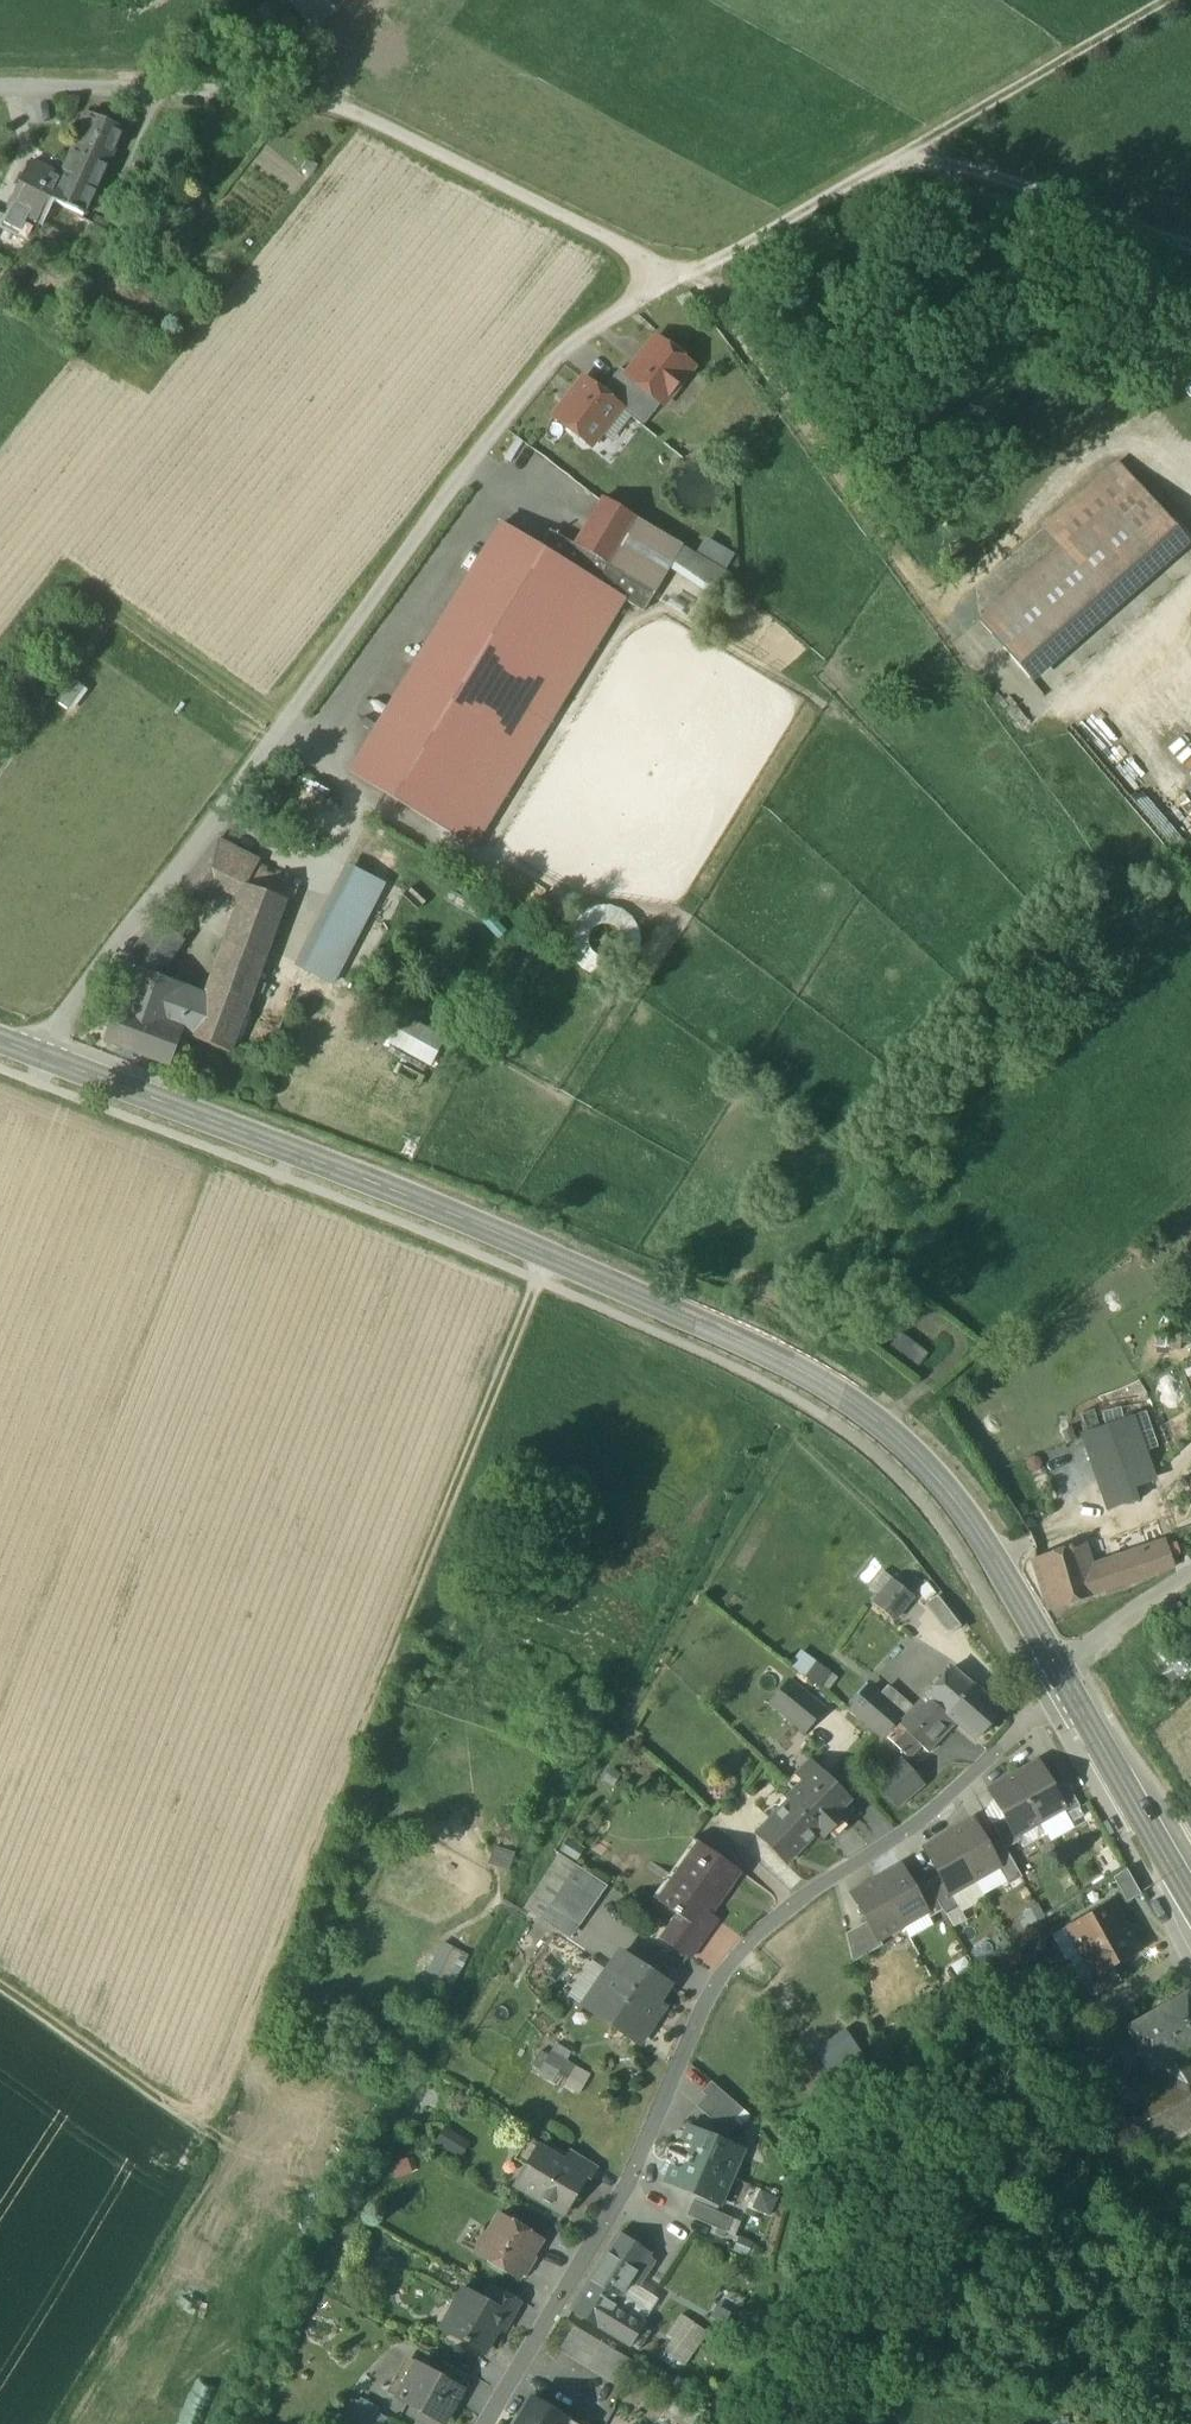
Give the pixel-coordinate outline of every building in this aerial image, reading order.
[(310,32),(337,13),(328,0),(288,0),(310,32)] [(67,162),(61,176),(65,178),(95,191),(124,129),(89,113),(67,162)] [(29,242),(42,224),(53,202),(65,178),(61,176),(32,161),(8,207),(12,210),(3,229),(29,242)] [(65,178),(53,202),(84,215),(85,215),(89,206),(95,191),(65,178)] [(8,207),(4,215),(1,222),(0,223),(0,228),(3,229),(12,210),(8,207)] [(660,403),(662,405),(683,379),(688,378),(692,372),(691,362),(685,357),(681,358),(657,339),(628,375),(627,377),(660,403)] [(619,409),(642,427),(660,403),(627,377),(628,375),(620,369),(601,393),(620,408),(619,409)] [(579,441),(585,446),(595,445),(600,439),(599,434),(619,409),(620,408),(601,393),(584,380),(554,418),(578,437),(579,441)] [(1046,524),(1065,546),(1110,507),(1132,488),(1112,466),(1046,524)] [(1132,488),(1110,507),(1162,567),(1184,547),(1132,488)] [(558,535),(608,565),(637,518),(603,498),(585,528),(568,518),(558,535)] [(1032,681),(1162,567),(1110,507),(1065,546),(979,622),(1032,681)] [(682,545),(637,518),(608,565),(654,592),(673,561),(682,546),(682,545)] [(474,847),(623,599),(624,598),(540,548),(501,524),(351,773),(474,847)] [(655,593),(654,592),(608,565),(558,535),(551,530),(540,548),(624,598),(623,599),(644,612),(655,593)] [(695,554),(725,571),(734,555),(705,537),(695,554)] [(695,554),(682,546),(673,561),(724,596),(732,576),(725,571),(695,554)] [(1074,725),(1084,719),(1077,707),(1108,687),(1095,666),(1063,685),(1069,695),(1059,701),(1074,725)] [(1117,690),(1136,711),(1149,699),(1130,678),(1117,690)] [(1113,761),(1134,747),(1119,726),(1099,740),(1113,761)] [(1190,768),(1190,745),(1180,754),(1190,768)] [(218,840),(196,870),(181,890),(180,894),(183,898),(197,908),(215,885),(241,899),(202,1004),(190,999),(177,1031),(181,1033),(181,1034),(229,1053),(285,900),(290,902),(297,886),(253,868),(256,861),(218,840)] [(393,878),(402,853),(384,846),(374,871),(393,878)] [(303,969),(333,984),(383,886),(352,870),(303,969)] [(612,977),(626,968),(636,954),(638,937),(633,921),(621,909),(605,903),(588,905),(573,913),(564,928),(562,944),(567,961),(579,973),(595,979),(612,977)] [(121,973),(147,983),(180,938),(156,924),(126,965),(126,966),(121,973)] [(146,1058),(169,1066),(181,1034),(181,1033),(177,1031),(190,999),(147,983),(121,973),(108,1006),(108,1005),(101,1023),(109,1025),(103,1041),(122,1048),(120,1054),(133,1059),(135,1053),(147,1057),(146,1058)] [(434,1065),(448,1035),(410,1016),(396,1046),(434,1065)] [(876,1349),(907,1371),(922,1351),(891,1329),(876,1349)] [(1154,1482),(1149,1467),(1132,1417),(1083,1434),(1100,1484),(1108,1509),(1135,1500),(1132,1490),(1154,1482)] [(1032,1561),(1048,1611),(1097,1594),(1175,1567),(1167,1544),(1103,1566),(1102,1564),(1091,1568),(1083,1545),(1032,1561)] [(874,1605),(894,1621),(913,1597),(909,1593),(912,1589),(897,1576),(874,1605)] [(928,1602),(947,1627),(959,1619),(940,1593),(928,1602)] [(802,1649),(791,1666),(828,1689),(839,1672),(802,1649)] [(925,1696),(948,1716),(974,1687),(952,1668),(925,1696)] [(771,1704),(805,1731),(823,1709),(789,1682),(771,1704)] [(1002,1711),(974,1687),(948,1716),(955,1723),(975,1741),(1002,1711)] [(851,1711),(883,1738),(903,1715),(871,1688),(851,1711)] [(928,1752),(955,1723),(948,1716),(925,1696),(887,1738),(908,1758),(920,1745),(928,1752)] [(875,1785),(896,1808),(923,1785),(896,1754),(889,1760),(895,1767),(875,1785)] [(787,1799),(789,1801),(819,1831),(826,1837),(846,1817),(839,1811),(851,1799),(812,1760),(787,1785),(794,1792),(787,1799)] [(1039,1762),(1014,1776),(1040,1822),(1064,1809),(1065,1808),(1054,1789),(1039,1762)] [(1017,1836),(1040,1822),(1014,1776),(989,1790),(1005,1817),(1015,1836),(1017,1836)] [(1064,1809),(1067,1815),(1081,1807),(1067,1782),(1054,1789),(1065,1808),(1064,1809)] [(786,1864),(819,1831),(789,1801),(756,1835),(786,1864)] [(992,1824),(1001,1840),(1006,1849),(1020,1841),(1017,1836),(1015,1836),(1005,1817),(992,1824)] [(974,1820),(949,1834),(975,1881),(999,1867),(1000,1866),(989,1847),(974,1820)] [(952,1894),(975,1881),(949,1834),(924,1849),(939,1876),(950,1895),(952,1894)] [(1023,1877),(1006,1849),(1001,1840),(989,1847),(1000,1866),(999,1867),(1009,1885),(1023,1877)] [(676,1915),(684,1920),(695,1903),(709,1913),(739,1872),(700,1844),(659,1902),(676,1915)] [(901,1866),(876,1880),(903,1926),(926,1913),(928,1912),(917,1893),(901,1866)] [(578,1867),(570,1880),(553,1906),(580,1924),(598,1898),(606,1886),(578,1867)] [(1113,1878),(1127,1903),(1141,1895),(1127,1869),(1113,1878)] [(927,1883),(929,1886),(943,1911),(946,1916),(960,1908),(952,1894),(950,1895),(939,1876),(927,1883)] [(879,1940),(903,1926),(876,1880),(852,1894),(867,1922),(877,1941),(879,1940)] [(930,1919),(943,1911),(929,1886),(917,1893),(928,1912),(926,1913),(930,1919)] [(1067,1928),(1080,1952),(1127,1926),(1113,1902),(1067,1928)] [(695,1903),(684,1920),(676,1915),(659,1939),(688,1959),(705,1935),(717,1919),(709,1913),(695,1903)] [(414,1959),(408,1974),(452,1992),(469,1950),(427,1933),(423,1942),(366,1919),(359,1937),(414,1959)] [(846,1934),(853,1963),(882,1946),(879,1940),(877,1941),(867,1922),(846,1934)] [(1141,1951),(1127,1926),(1080,1952),(1069,1959),(1082,1982),(1088,1979),(1094,1976),(1094,1977),(1113,1967),(1141,1951)] [(1066,1960),(1069,1959),(1080,1952),(1067,1928),(1052,1935),(1066,1960)] [(604,2021),(638,2044),(653,2022),(647,2018),(670,1985),(622,1953),(608,1974),(616,1979),(606,1994),(618,2002),(604,2021)] [(1088,1979),(1097,1995),(1106,1990),(1121,1981),(1113,1967),(1094,1977),(1094,1976),(1088,1979)] [(1150,2070),(1180,2052),(1190,2046),(1190,1999),(1188,1994),(1127,2028),(1150,2070)] [(847,2031),(816,2051),(834,2078),(864,2057),(847,2031)] [(1094,2090),(1102,2105),(1127,2091),(1131,2089),(1105,2040),(1086,2051),(1103,2085),(1094,2090)] [(582,2092),(591,2069),(570,2061),(574,2049),(554,2041),(540,2075),(582,2092)] [(1166,2096),(1190,2082),(1190,2073),(1180,2052),(1150,2070),(1152,2074),(1152,2073),(1165,2096),(1166,2096)] [(1131,2089),(1127,2091),(1150,2133),(1157,2145),(1184,2129),(1166,2096),(1165,2096),(1152,2073),(1152,2074),(1153,2077),(1131,2089)] [(696,2107),(728,2135),(738,2124),(734,2121),(743,2110),(711,2082),(702,2093),(705,2096),(696,2107)] [(1166,2096),(1184,2129),(1186,2134),(1190,2132),(1190,2082),(1166,2096)] [(1135,2141),(1150,2133),(1127,2091),(1102,2105),(1112,2124),(1123,2118),(1135,2141)] [(672,2144),(666,2150),(731,2178),(744,2149),(689,2126),(681,2144),(677,2143),(672,2144)] [(437,2142),(453,2152),(461,2139),(445,2129),(437,2142)] [(469,2144),(461,2139),(453,2152),(461,2157),(469,2144)] [(516,2185),(564,2214),(586,2176),(564,2163),(538,2148),(516,2185)] [(719,2207),(731,2178),(666,2150),(665,2155),(667,2162),(672,2165),(664,2183),(719,2207)] [(571,2151),(564,2163),(586,2176),(590,2179),(597,2167),(571,2151)] [(746,2205),(772,2215),(779,2195),(753,2186),(746,2205)] [(687,2216),(726,2233),(732,2219),(693,2202),(687,2216)] [(505,2271),(519,2279),(542,2241),(499,2215),(476,2253),(490,2261),(489,2263),(490,2269),(499,2274),(504,2272),(505,2271)] [(573,2308),(629,2343),(642,2324),(614,2307),(630,2281),(635,2274),(643,2278),(650,2266),(643,2261),(648,2254),(618,2235),(573,2308)] [(657,2298),(630,2281),(614,2307),(642,2324),(657,2298)] [(505,2314),(511,2317),(520,2301),(492,2286),(484,2300),(506,2312),(505,2314)] [(461,2341),(483,2354),(505,2314),(506,2312),(484,2300),(463,2288),(452,2307),(458,2311),(446,2331),(462,2340),(461,2341)] [(666,2352),(684,2365),(707,2333),(682,2316),(668,2336),(674,2340),(666,2352)] [(561,2353),(626,2392),(642,2367),(577,2327),(561,2353)] [(387,2393),(397,2399),(417,2363),(407,2358),(387,2393)] [(436,2374),(461,2388),(468,2376),(443,2362),(436,2374)] [(443,2423),(463,2389),(461,2388),(436,2374),(417,2363),(397,2399),(443,2423)] [(685,2423),(710,2423),(717,2412),(680,2390),(666,2413),(685,2423)] [(531,2399),(516,2423),(574,2423),(531,2399)]
